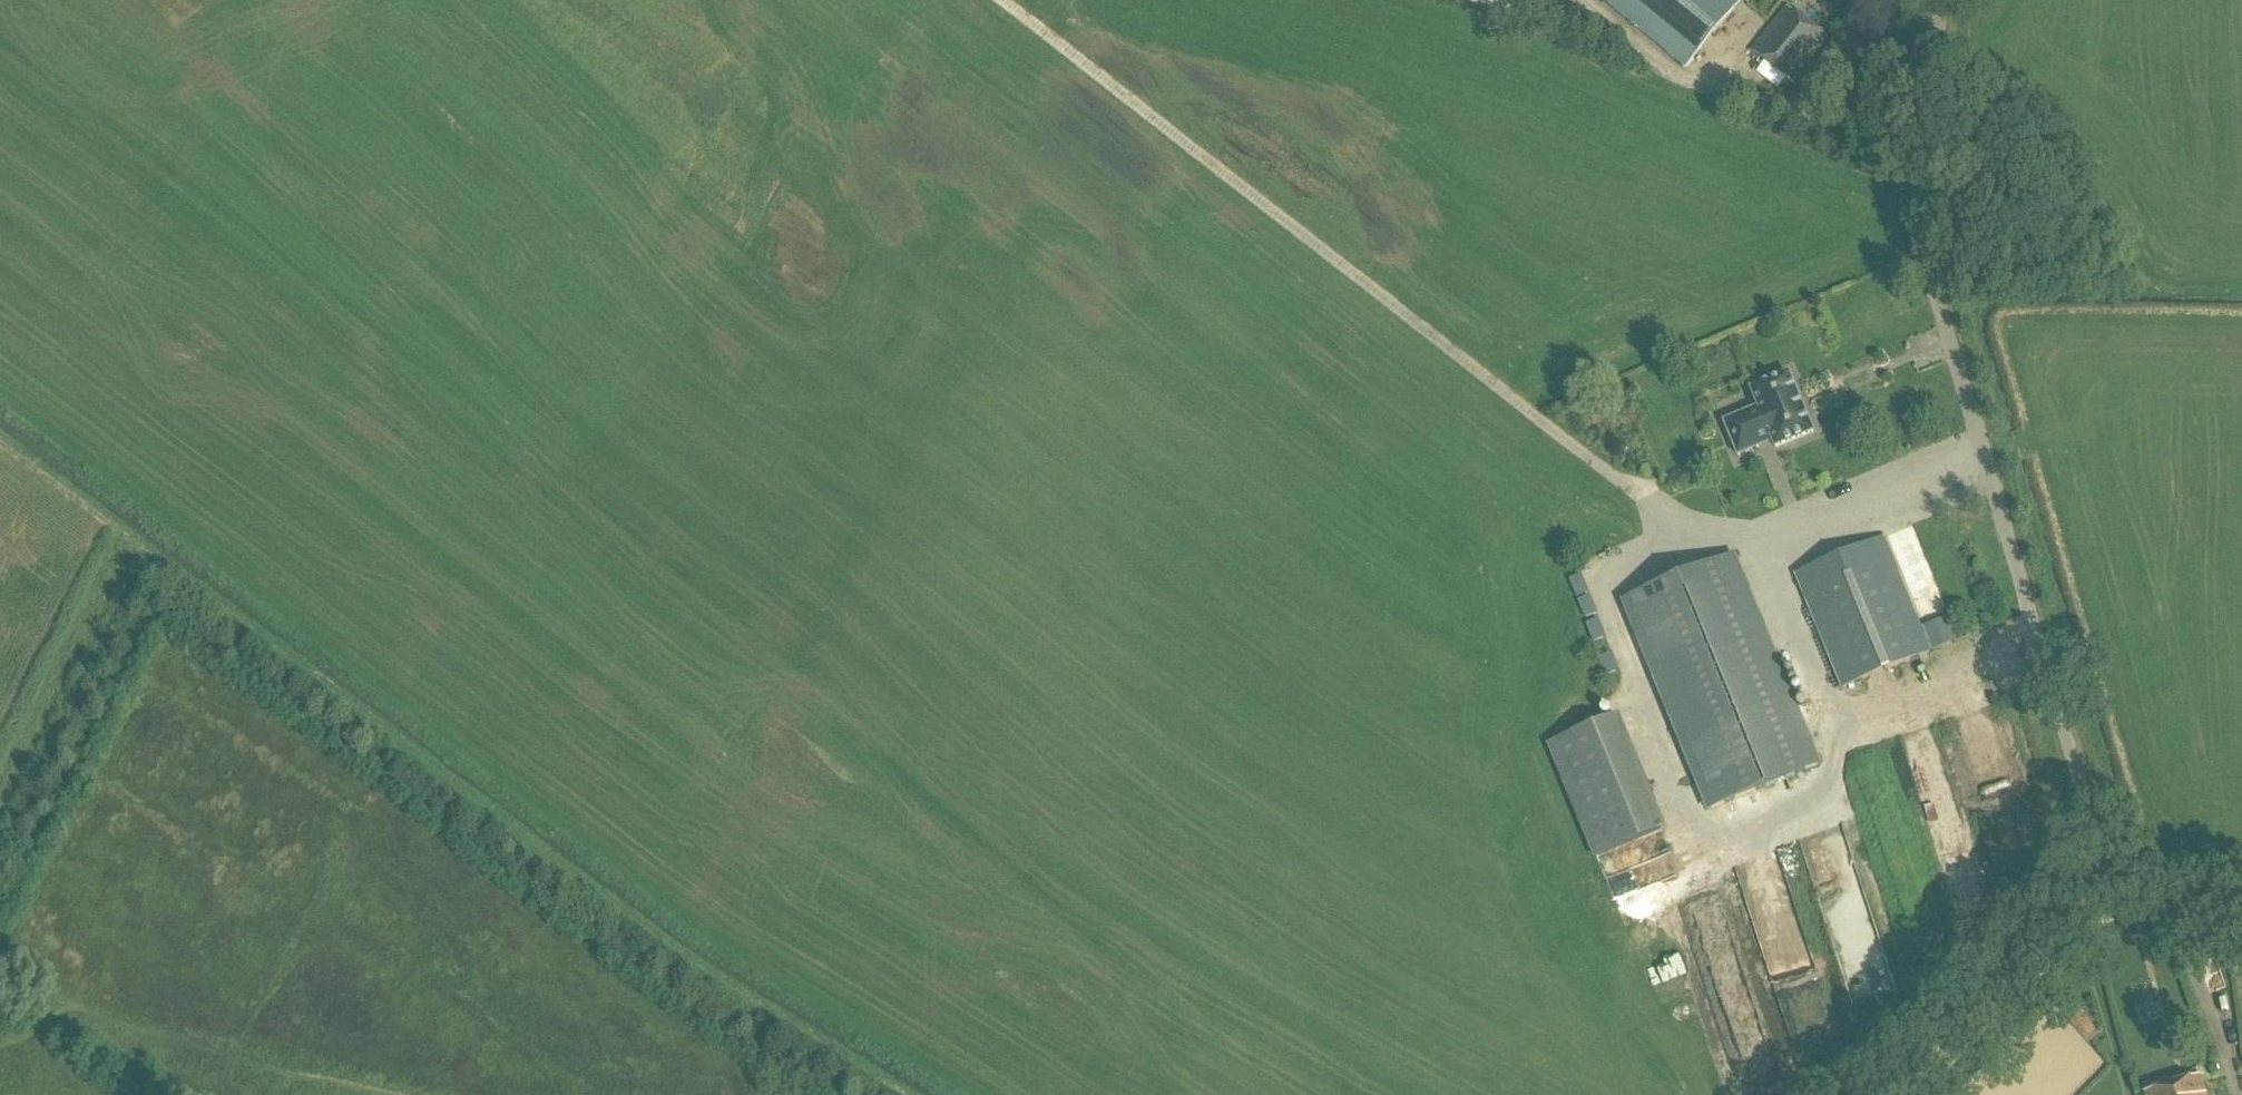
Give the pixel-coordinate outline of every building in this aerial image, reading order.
[(1686,67),(1742,0),(1605,0),(1686,67)] [(1757,72),(1778,89),(1786,78),(1793,84),(1828,39),(1787,8),(1752,52),(1765,62),(1757,72)] [(1841,49),(1832,42),(1813,66),(1822,73),(1841,49)] [(1822,73),(1831,80),(1850,56),(1841,49),(1822,73)] [(1775,445),(1776,448),(1778,447),(1778,446),(1811,432),(1812,433),(1814,432),(1813,430),(1812,430),(1790,376),(1791,376),(1790,373),(1787,374),(1788,375),(1754,389),(1754,388),(1752,389),(1753,391),(1760,408),(1727,421),(1725,422),(1726,424),(1734,443),(1735,445),(1737,444),(1769,430),(1776,445),(1775,445)] [(1796,573),(1843,687),(1930,652),(1883,538),(1796,573)] [(1619,601),(1707,812),(1822,765),(1735,553),(1619,601)] [(1547,745),(1594,859),(1667,829),(1620,715),(1547,745)] [(1620,904),(1682,879),(1673,858),(1612,883),(1620,904)] [(2146,1094),(2205,1094),(2199,1076),(2145,1092),(2146,1094)]
